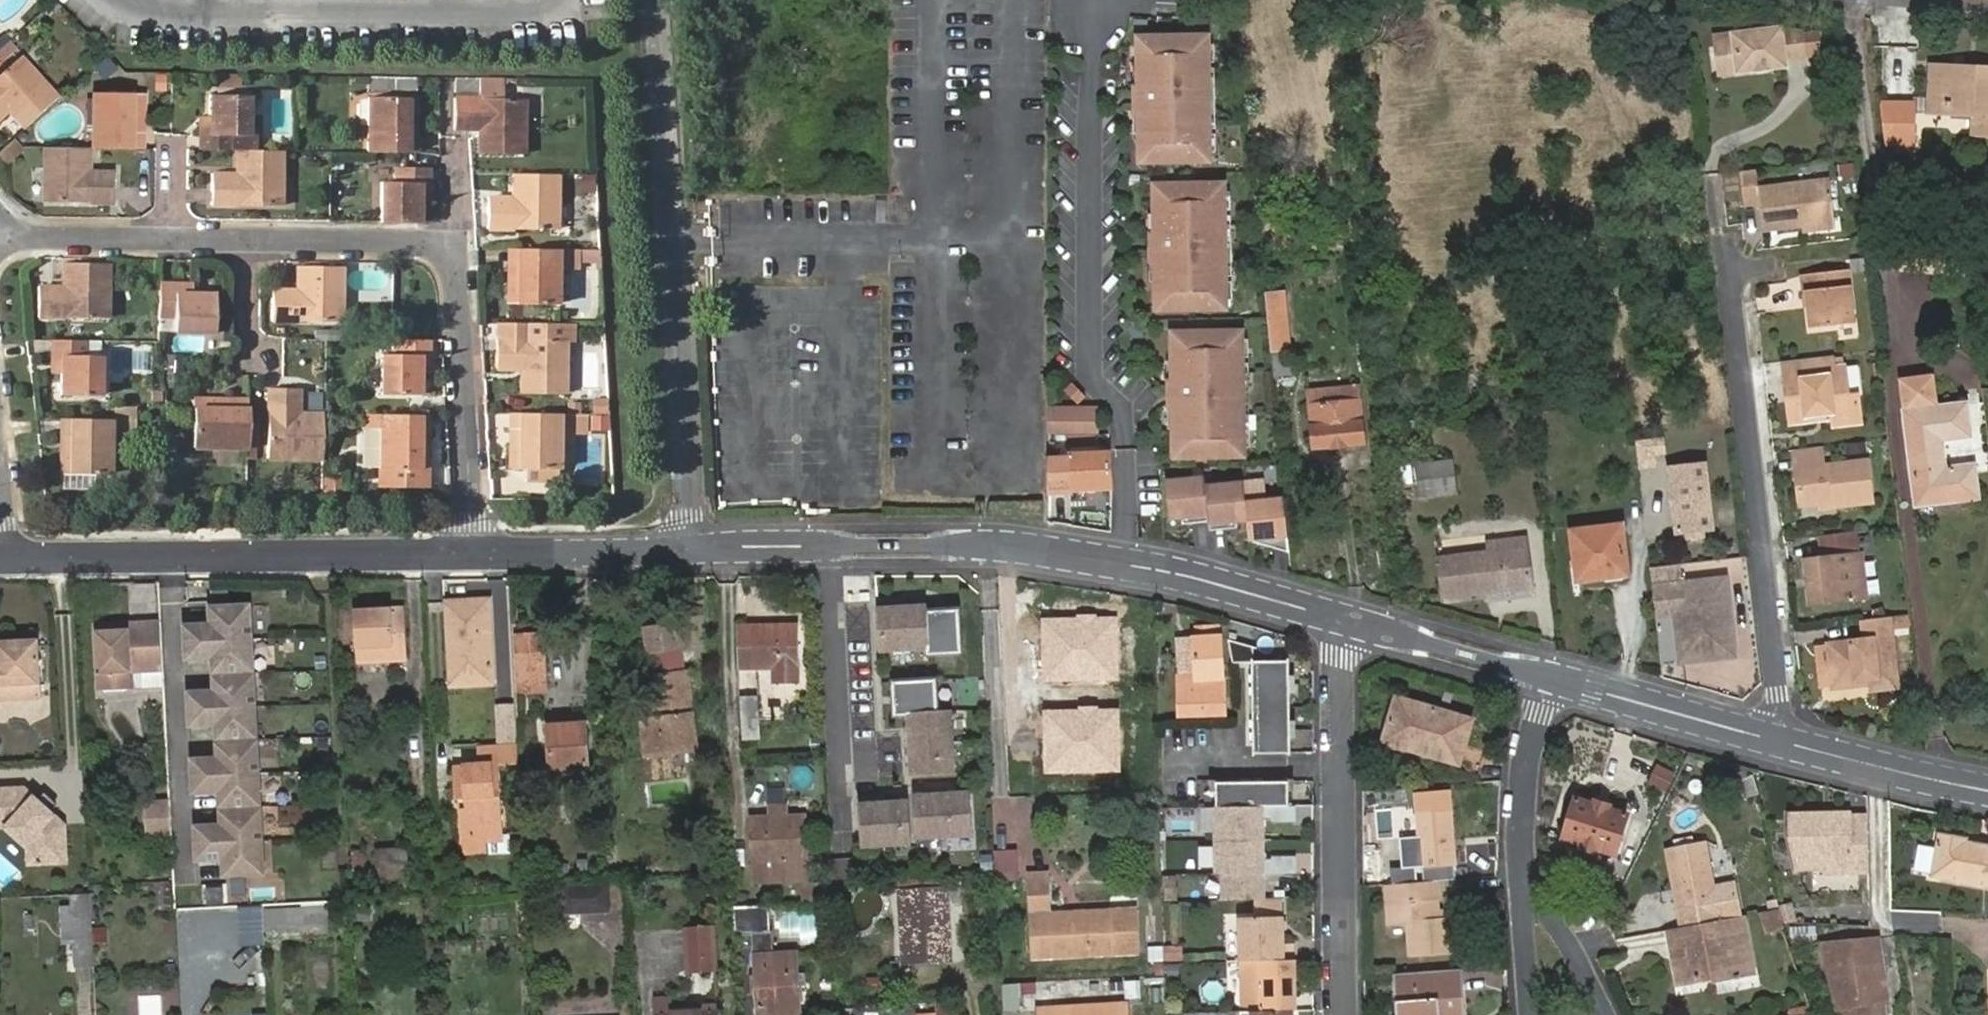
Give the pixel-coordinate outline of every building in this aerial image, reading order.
[(1743,41),(1723,43),(1725,66),(1791,60),(1791,55),(1810,53),(1809,27),(1777,24),(1742,27),(1743,41)] [(1722,30),(1723,43),(1743,41),(1742,27),(1722,30)] [(17,38),(10,31),(0,41),(0,55),(17,38)] [(1209,43),(1139,44),(1142,170),(1211,168),(1209,43)] [(61,98),(24,58),(0,81),(0,126),(15,112),(30,129),(61,98)] [(1979,67),(1979,70),(1970,69),(1970,66),(1935,63),(1933,100),(1950,102),(1949,113),(1976,115),(1975,133),(1987,134),(1987,67),(1979,67)] [(222,73),(221,93),(234,94),(236,74),(222,73)] [(141,118),(149,118),(149,96),(102,95),(101,149),(141,149),(141,118)] [(233,150),(238,150),(256,151),(255,136),(247,136),(248,97),(211,96),(211,117),(211,125),(201,125),(201,150),(233,150)] [(407,122),(415,123),(416,100),(369,99),(368,153),(407,153),(407,122)] [(1917,100),(1885,99),(1889,139),(1917,138),(1917,100)] [(1932,112),(1949,113),(1950,102),(1933,100),(1932,112)] [(454,101),(453,131),(479,132),(479,140),(523,142),(524,103),(454,101)] [(1924,128),(1964,132),(1965,118),(1925,115),(1924,128)] [(407,153),(415,154),(415,123),(407,122),(407,153)] [(19,139),(10,148),(11,148),(19,156),(28,147),(19,139)] [(95,174),(96,148),(51,147),(50,204),(119,205),(119,174),(95,174)] [(10,148),(3,155),(12,164),(19,156),(11,148),(10,148)] [(281,207),(282,151),(256,151),(238,150),(238,175),(212,175),(213,206),(281,207)] [(1764,183),(1762,163),(1747,164),(1751,197),(1766,196),(1769,223),(1811,219),(1840,216),(1836,177),(1764,183)] [(382,223),(418,223),(419,203),(419,196),(426,196),(427,170),(398,169),(398,184),(383,184),(382,223)] [(556,230),(557,174),(513,173),(512,198),(487,197),(487,228),(556,230)] [(592,175),(576,174),(576,192),(591,193),(592,175)] [(1225,187),(1155,189),(1157,314),(1228,312),(1225,187)] [(1840,216),(1811,219),(1812,226),(1841,223),(1840,216)] [(558,269),(575,269),(575,248),(558,248),(558,269)] [(553,305),(555,250),(518,249),(517,280),(507,280),(507,303),(553,305)] [(517,280),(518,249),(508,249),(507,280),(517,280)] [(39,287),(39,318),(107,318),(108,264),(64,264),(64,287),(39,287)] [(273,289),(272,320),(341,322),(342,267),(298,266),(298,289),(273,289)] [(1816,326),(1859,321),(1853,268),(1810,272),(1816,326)] [(159,285),(159,317),(173,318),(173,333),(213,333),(213,295),(192,294),(186,294),(186,285),(159,285)] [(1284,298),(1267,300),(1276,378),(1290,376),(1287,352),(1290,352),(1284,298)] [(383,327),(382,340),(391,340),(391,328),(383,327)] [(1244,332),(1174,334),(1177,459),(1247,457),(1244,332)] [(182,351),(201,351),(201,335),(182,335),(182,351)] [(84,340),(51,339),(51,365),(60,366),(60,373),(60,395),(97,396),(98,355),(83,355),(84,340)] [(496,339),(495,370),(521,371),(520,394),(563,396),(564,341),(496,339)] [(427,340),(395,340),(395,356),(381,356),(380,394),(417,396),(417,374),(417,366),(427,366),(427,340)] [(1839,366),(1838,354),(1819,356),(1820,375),(1792,377),(1796,418),(1813,416),(1814,412),(1831,410),(1837,410),(1839,423),(1865,420),(1862,393),(1853,394),(1850,365),(1839,366)] [(177,356),(160,356),(163,373),(165,386),(177,386),(177,373),(177,356)] [(1819,356),(1790,359),(1792,377),(1820,375),(1819,356)] [(426,374),(427,366),(417,366),(417,374),(426,374)] [(322,461),(322,415),(297,415),(298,390),(269,389),(268,459),(322,461)] [(1348,445),(1363,444),(1358,389),(1310,392),(1316,449),(1333,447),(1333,450),(1349,448),(1348,445)] [(192,447),(247,448),(247,446),(247,409),(216,409),(216,400),(194,400),(192,447)] [(216,409),(247,409),(248,400),(216,400),(216,409)] [(1906,410),(1917,502),(1976,495),(1972,465),(1943,468),(1939,437),(1968,433),(1964,402),(1906,410)] [(1101,431),(1101,407),(1050,406),(1050,430),(1101,431)] [(114,408),(114,418),(135,419),(135,409),(114,408)] [(247,409),(247,446),(257,447),(257,409),(247,409)] [(586,413),(556,413),(520,412),(519,445),(510,445),(509,468),(555,469),(556,433),(585,433),(586,413)] [(519,445),(520,412),(510,412),(510,445),(519,445)] [(587,431),(605,431),(605,414),(586,414),(587,431)] [(416,416),(379,415),(378,433),(361,433),(361,470),(425,472),(425,447),(416,447),(416,416)] [(416,447),(425,447),(426,415),(416,416),(416,447)] [(70,418),(61,417),(60,450),(69,450),(70,418)] [(69,450),(60,450),(60,473),(62,473),(93,473),(109,474),(109,418),(70,418),(69,450)] [(135,419),(114,418),(114,432),(135,432),(135,419)] [(1662,437),(1641,439),(1644,466),(1655,465),(1653,453),(1664,451),(1662,437)] [(1829,464),(1827,444),(1798,447),(1804,501),(1825,499),(1841,497),(1842,502),(1878,499),(1874,459),(1829,464)] [(1050,492),(1073,492),(1112,490),(1112,486),(1111,455),(1071,457),(1072,468),(1050,469),(1050,492)] [(1713,529),(1706,463),(1669,466),(1676,533),(1713,529)] [(1423,469),(1427,500),(1460,496),(1457,466),(1423,469)] [(93,490),(93,473),(62,473),(62,490),(93,490)] [(1205,475),(1166,479),(1170,519),(1209,515),(1205,484),(1205,475)] [(1244,481),(1205,484),(1209,515),(1209,524),(1248,520),(1246,500),(1244,481)] [(1285,496),(1246,500),(1248,520),(1250,540),(1288,536),(1285,496)] [(1620,523),(1569,528),(1572,558),(1574,578),(1625,572),(1620,523)] [(1869,599),(1862,531),(1825,535),(1827,555),(1810,556),(1815,604),(1869,599)] [(1435,558),(1439,593),(1479,588),(1480,593),(1528,588),(1523,539),(1499,542),(1500,551),(1435,558)] [(1680,581),(1678,564),(1654,566),(1656,583),(1680,581)] [(1727,578),(1656,586),(1660,615),(1675,614),(1680,662),(1735,657),(1727,578)] [(1479,588),(1439,593),(1440,599),(1480,593),(1479,588)] [(490,600),(449,602),(454,686),(495,684),(490,600)] [(247,610),(208,612),(209,629),(186,630),(186,643),(248,640),(247,610)] [(359,648),(394,646),(406,645),(404,610),(355,612),(357,648),(359,648)] [(925,613),(875,616),(878,659),(926,657),(926,662),(960,660),(957,617),(925,619),(925,613)] [(1117,616),(1041,619),(1043,684),(1119,681),(1117,616)] [(1901,686),(1895,616),(1868,619),(1869,639),(1834,641),(1837,683),(1838,686),(1862,684),(1861,677),(1875,676),(1876,683),(1876,688),(1901,686)] [(163,670),(160,620),(128,622),(129,628),(116,629),(116,623),(95,624),(99,689),(133,688),(132,672),(163,670)] [(736,627),(738,668),(772,667),(797,667),(795,625),(736,627)] [(518,655),(520,696),(546,694),(542,638),(515,640),(516,656),(518,655)] [(1253,661),(1253,648),(1225,639),(1229,661),(1253,661)] [(42,700),(39,640),(0,642),(0,701),(42,700)] [(211,661),(212,676),(250,674),(248,640),(186,643),(187,662),(211,661)] [(1837,683),(1834,641),(1819,642),(1823,684),(1837,683)] [(1195,681),(1178,681),(1178,715),(1224,715),(1224,681),(1223,645),(1196,645),(1195,674),(1195,681)] [(395,659),(394,646),(359,648),(359,661),(395,659)] [(1289,754),(1288,661),(1253,661),(1253,754),(1289,754)] [(797,684),(797,667),(772,667),(772,685),(797,684)] [(700,752),(691,671),(638,678),(648,758),(700,752)] [(250,674),(212,676),(213,697),(189,698),(190,711),(252,707),(250,674)] [(1395,684),(1384,720),(1423,732),(1420,741),(1456,753),(1470,709),(1395,684)] [(934,687),(890,689),(892,723),(906,722),(909,784),(952,782),(949,718),(936,718),(934,687)] [(740,697),(742,740),(758,739),(756,696),(740,697)] [(502,839),(499,762),(517,761),(514,705),(497,706),(498,743),(479,744),(480,765),(456,766),(457,798),(462,798),(464,853),(486,852),(486,840),(502,839)] [(214,728),(215,744),(254,742),(252,707),(190,711),(191,730),(214,728)] [(1120,709),(1044,712),(1046,777),(1122,774),(1120,709)] [(1423,732),(1384,720),(1381,728),(1420,741),(1423,732)] [(549,731),(553,774),(589,771),(586,728),(549,731)] [(254,742),(215,744),(216,763),(193,764),(194,779),(255,775),(254,742)] [(1655,763),(1645,785),(1665,793),(1675,772),(1655,763)] [(218,795),(219,810),(257,808),(255,775),(194,779),(195,796),(218,795)] [(1288,809),(1288,782),(1215,783),(1216,810),(1265,809),(1288,809)] [(35,796),(23,786),(0,788),(0,828),(2,828),(26,848),(26,864),(68,861),(66,824),(52,812),(35,796)] [(1415,793),(1423,882),(1432,882),(1458,879),(1449,790),(1415,793)] [(41,791),(35,796),(52,812),(59,805),(41,791)] [(1574,798),(1562,837),(1580,843),(1579,846),(1595,852),(1597,848),(1614,854),(1626,814),(1610,809),(1611,806),(1592,800),(1591,803),(1574,798)] [(968,800),(911,804),(913,846),(970,843),(968,800)] [(257,808),(219,810),(220,830),(196,831),(197,847),(259,843),(257,808)] [(906,808),(856,811),(859,854),(908,851),(906,808)] [(767,810),(767,820),(788,819),(787,809),(767,810)] [(1216,810),(1212,810),(1213,875),(1219,875),(1219,903),(1254,902),(1266,902),(1266,878),(1273,878),(1272,863),(1265,863),(1265,823),(1265,809),(1216,810)] [(1288,809),(1265,809),(1265,823),(1294,823),(1294,809),(1288,809)] [(1870,874),(1870,816),(1857,816),(1857,812),(1793,812),(1794,837),(1799,869),(1824,869),(1827,873),(1870,874)] [(171,833),(170,817),(147,819),(149,851),(172,850),(171,833)] [(788,819),(767,820),(749,821),(751,866),(782,866),(783,880),(808,878),(808,861),(803,862),(801,838),(806,838),(806,819),(788,819)] [(1977,841),(1965,840),(1966,835),(1936,831),(1929,876),(1987,885),(1987,843),(1985,843),(1985,847),(1976,845),(1977,841)] [(222,862),(223,878),(261,876),(259,843),(197,847),(198,863),(222,862)] [(1677,932),(1737,923),(1732,888),(1708,891),(1702,847),(1665,851),(1677,932)] [(992,849),(992,881),(1016,881),(1016,849),(992,849)] [(375,853),(377,882),(410,881),(408,852),(375,853)] [(1711,861),(1715,881),(1728,878),(1724,858),(1711,861)] [(1295,862),(1272,863),(1273,878),(1296,877),(1295,862)] [(1435,920),(1432,882),(1423,882),(1390,884),(1393,924),(1404,924),(1407,957),(1449,954),(1447,919),(1435,920)] [(832,905),(831,884),(803,885),(804,906),(832,905)] [(561,889),(562,912),(609,909),(608,887),(561,889)] [(901,892),(905,965),(952,962),(949,889),(901,892)] [(90,895),(70,895),(71,908),(61,908),(63,934),(73,933),(73,946),(75,968),(94,967),(90,895)] [(1254,902),(1254,918),(1282,918),(1281,901),(1266,902),(1254,902)] [(1137,953),(1135,914),(1048,917),(1047,907),(1027,909),(1029,949),(1050,949),(1050,958),(1137,953)] [(768,908),(732,910),(734,938),(769,936),(768,908)] [(265,912),(268,936),(306,935),(305,909),(265,912)] [(1784,918),(1784,915),(1781,915),(1768,918),(1772,936),(1789,934),(1785,920),(1784,918)] [(1237,918),(1239,965),(1241,965),(1291,964),(1291,960),(1290,944),(1283,944),(1282,918),(1254,918),(1237,918)] [(1677,932),(1664,934),(1666,950),(1672,950),(1675,984),(1705,981),(1706,985),(1749,979),(1741,922),(1737,923),(1677,932)] [(684,930),(687,976),(715,974),(712,928),(684,930)] [(73,933),(63,934),(64,946),(73,946),(73,933)] [(1833,1013),(1847,1011),(1846,1009),(1863,1005),(1864,1014),(1887,1014),(1885,1001),(1885,1000),(1887,1000),(1878,939),(1823,944),(1833,1013)] [(1180,962),(1181,946),(1147,945),(1147,961),(1180,962)] [(805,1003),(803,954),(757,957),(760,1014),(800,1014),(799,1004),(805,1003)] [(1458,960),(1391,965),(1394,1014),(1461,1014),(1458,960)] [(1291,964),(1241,965),(1242,1014),(1278,1014),(1292,1014),(1293,1014),(1292,995),(1288,995),(1287,981),(1292,980),(1291,964)] [(1833,1013),(1834,1014),(1864,1014),(1863,1005),(1846,1009),(1847,1011),(1833,1013)]
